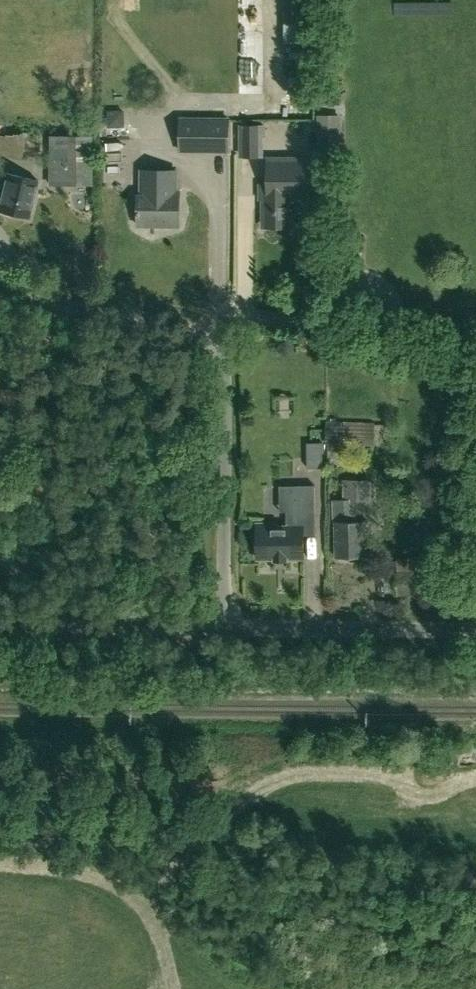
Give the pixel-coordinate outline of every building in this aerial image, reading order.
[(312,21),(284,21),(284,42),(287,42),(287,50),(311,51),(311,42),(312,21)] [(106,110),(106,127),(122,126),(122,110),(106,110)] [(317,114),(317,119),(317,148),(340,148),(340,118),(340,114),(317,114)] [(230,152),(230,117),(179,117),(179,152),(230,152)] [(239,157),(264,157),(263,137),(266,137),(266,123),(239,124),(239,157)] [(50,180),(92,180),(91,135),(49,136),(50,180)] [(9,140),(0,138),(0,155),(5,156),(9,140)] [(264,225),(291,225),(291,198),(305,198),(318,197),(317,158),(304,158),(269,159),(269,184),(261,184),(261,198),(263,198),(264,225)] [(178,189),(178,169),(140,169),(140,194),(138,194),(138,224),(180,224),(180,188),(178,189)] [(38,180),(4,171),(0,187),(0,210),(29,217),(38,180)] [(392,370),(402,371),(403,362),(393,361),(392,370)] [(326,421),(326,437),(326,443),(374,444),(375,423),(326,421)] [(323,467),(323,441),(307,441),(308,467),(323,467)] [(356,520),(356,500),(370,500),(369,481),(346,481),(346,500),(336,500),(336,556),(366,556),(365,520),(356,520)] [(258,558),(304,558),(303,511),(315,511),(315,484),(294,485),(294,511),(286,511),(287,526),(276,526),(276,523),(257,523),(257,528),(254,531),(255,542),(258,546),(258,558)] [(398,595),(427,595),(426,570),(397,570),(398,595)]
